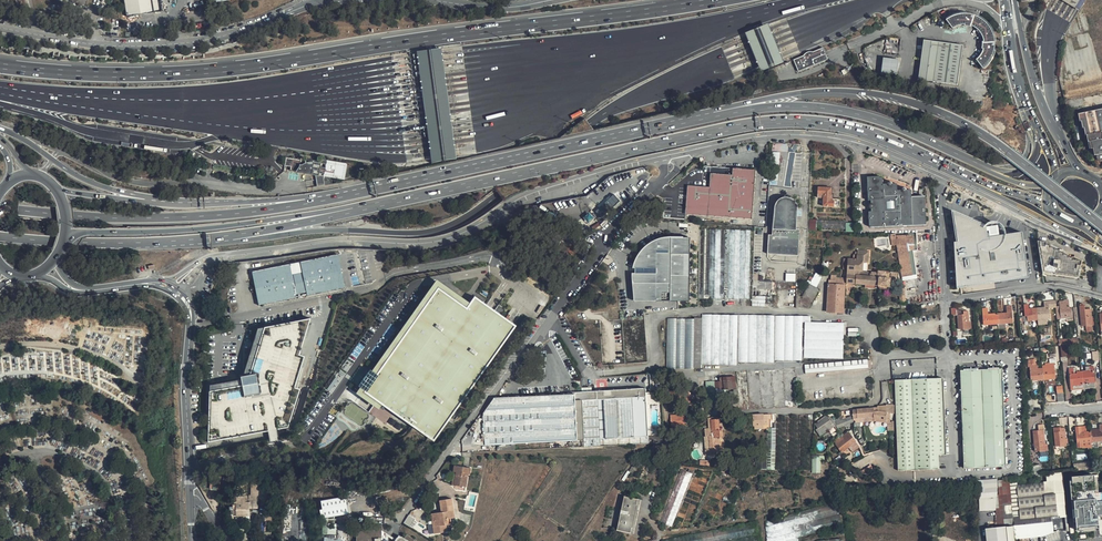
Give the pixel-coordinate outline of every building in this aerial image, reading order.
[(126,16),(162,11),(160,0),(124,0),(126,16)] [(1062,1),(1078,11),(1085,0),(1060,0),(1062,1)] [(951,15),(946,18),(953,27),(961,23),(964,23),(966,26),(969,26),(976,27),(983,37),(981,46),(983,48),(982,51),(976,58),(983,67),(984,65),(988,62),(989,60),(992,55),(994,52),(994,48),(995,43),(994,38),(992,31),(991,28),(988,23),(984,19),(979,16),(976,15),(969,13),(965,12),(962,12),(956,13),(951,15)] [(348,23),(346,25),(346,26),(346,28),(347,30),(348,30),(349,31),(350,32),(352,32),(354,31),(355,30),(356,28),(356,26),(355,24),(355,23),(354,23),(352,22),(350,22),(349,23),(348,23)] [(744,32),(752,52),(760,69),(782,60),(775,43),(767,22),(744,32)] [(956,83),(962,46),(924,40),(918,78),(956,83)] [(424,98),(432,161),(457,158),(449,95),(443,47),(418,50),(424,98)] [(799,72),(828,60),(823,48),(812,52),(810,52),(808,53),(806,54),(804,56),(793,60),(799,72)] [(898,59),(882,56),(880,76),(895,78),(898,59)] [(1080,112),(1087,149),(1093,148),(1096,159),(1101,158),(1101,108),(1080,112)] [(779,153),(771,152),(769,180),(776,181),(779,153)] [(324,164),(323,174),(342,177),(345,165),(325,162),(324,164)] [(707,189),(690,188),(687,216),(750,219),(753,169),(729,168),(729,176),(708,175),(707,189)] [(869,226),(926,225),(925,196),(917,197),(911,197),(911,190),(907,190),(906,188),(904,188),(903,188),(902,189),(901,190),(897,190),(897,183),(893,183),(892,182),(890,181),(889,181),(888,182),(887,183),(882,184),(882,176),(867,176),(868,200),(871,200),(871,203),(870,203),(869,204),(868,206),(869,207),(870,208),(871,209),(871,211),(868,211),(869,226)] [(831,188),(818,188),(818,195),(822,195),(822,206),(834,206),(834,200),(830,200),(831,188)] [(585,201),(600,220),(610,212),(600,199),(593,205),(588,198),(585,201)] [(769,235),(768,254),(800,255),(801,229),(795,229),(795,207),(794,205),(791,201),(786,200),(782,200),(779,202),(776,207),(775,228),(772,228),(772,235),(769,235)] [(965,219),(952,213),(957,287),(1037,277),(1029,232),(1004,236),(1002,229),(996,226),(990,226),(979,222),(978,216),(965,219)] [(816,228),(845,229),(845,223),(845,221),(817,219),(817,220),(817,222),(816,228)] [(583,225),(574,223),(573,230),(581,232),(583,225)] [(700,230),(700,298),(749,299),(750,230),(700,230)] [(898,245),(897,236),(889,236),(891,246),(898,245)] [(897,236),(898,245),(908,245),(908,239),(908,237),(897,236)] [(688,239),(669,238),(656,240),(645,246),(636,256),(631,269),(632,300),(643,302),(689,302),(688,239)] [(908,245),(898,245),(899,248),(910,249),(917,250),(929,251),(930,241),(908,239),(908,245)] [(554,252),(562,255),(564,251),(567,244),(559,240),(554,252)] [(1038,241),(1043,273),(1054,274),(1054,276),(1079,279),(1081,261),(1072,260),(1073,258),(1068,258),(1068,256),(1064,255),(1064,253),(1059,253),(1059,250),(1055,250),(1055,248),(1050,247),(1050,245),(1046,244),(1046,242),(1038,241)] [(574,255),(576,250),(573,248),(574,245),(567,242),(567,244),(564,251),(574,255)] [(912,257),(910,249),(899,248),(902,270),(906,291),(916,289),(912,257)] [(869,250),(856,249),(855,259),(842,258),(842,269),(848,270),(847,278),(846,282),(876,285),(876,288),(878,290),(886,290),(888,288),(888,281),(889,272),(884,271),(876,270),(876,272),(860,271),(861,262),(868,262),(869,250)] [(252,272),(259,306),(297,298),(296,295),(306,293),(307,296),(345,288),(338,254),(300,262),(302,272),(292,274),(290,264),(252,272)] [(300,262),(290,264),(292,274),(302,272),(300,262)] [(815,285),(820,274),(818,273),(814,271),(813,275),(809,282),(815,285)] [(889,272),(888,281),(897,282),(898,272),(889,272)] [(467,310),(471,304),(436,280),(372,371),(377,375),(438,290),(467,310)] [(784,281),(752,281),(752,306),(794,306),(794,281),(784,281)] [(809,307),(818,287),(815,285),(809,282),(800,301),(798,307),(809,307)] [(827,311),(843,312),(844,284),(833,283),(827,283),(827,311)] [(383,404),(434,439),(514,326),(490,309),(475,299),(471,304),(467,310),(438,290),(377,375),(372,371),(370,370),(365,377),(358,387),(360,388),(383,404)] [(1073,321),(1072,308),(1069,309),(1068,300),(1064,300),(1064,301),(1059,302),(1060,306),(1056,306),(1057,319),(1061,319),(1066,318),(1067,321),(1073,321)] [(1044,308),(1037,308),(1038,320),(1047,319),(1050,319),(1048,301),(1044,302),(1044,308)] [(1079,306),(1081,326),(1086,326),(1094,325),(1093,318),(1091,318),(1090,309),(1085,310),(1084,305),(1083,304),(1079,304),(1080,306),(1079,306)] [(1023,322),(1038,320),(1037,308),(1029,309),(1028,305),(1024,305),(1025,316),(1022,316),(1023,322)] [(1007,313),(997,313),(998,324),(1005,324),(1013,323),(1011,306),(1006,306),(1007,313)] [(951,308),(951,316),(957,315),(958,329),(963,329),(963,330),(971,329),(971,322),(969,322),(968,311),(963,311),(963,310),(956,310),(956,308),(951,308)] [(988,308),(982,309),(983,325),(998,324),(997,313),(988,314),(988,308)] [(738,312),(702,312),(702,316),(702,360),(737,362),(738,358),(738,315),(738,312)] [(806,318),(806,316),(738,315),(738,358),(771,359),(771,356),(805,355),(805,353),(806,318)] [(209,389),(207,442),(288,427),(299,387),(294,386),(304,354),(298,353),(309,316),(264,325),(246,382),(209,389)] [(702,360),(702,316),(667,316),(666,365),(702,366),(702,360)] [(844,354),(846,319),(806,318),(805,353),(844,354)] [(867,359),(805,365),(806,374),(868,368),(871,367),(870,360),(867,360),(867,359)] [(1031,381),(1043,380),(1042,368),(1038,369),(1037,363),(1035,363),(1035,359),(1027,360),(1028,366),(1029,366),(1031,381)] [(1042,368),(1043,380),(1053,379),(1055,379),(1054,365),(1056,364),(1055,359),(1049,359),(1050,363),(1044,364),(1044,368),(1042,368)] [(739,409),(797,403),(794,363),(735,369),(739,409)] [(1003,366),(962,367),(966,465),(1007,463),(1003,366)] [(1081,371),(1083,389),(1095,388),(1093,366),(1085,367),(1085,371),(1081,371)] [(1069,369),(1071,390),(1083,389),(1081,371),(1077,372),(1077,368),(1069,369)] [(734,375),(724,376),(725,388),(735,387),(734,375)] [(894,380),(898,471),(939,469),(939,455),(945,455),(942,378),(894,380)] [(714,380),(706,381),(707,392),(715,391),(714,380)] [(378,409),(383,404),(360,388),(356,393),(371,404),(378,409)] [(646,389),(494,398),(483,414),(485,445),(584,440),(584,447),(648,444),(648,439),(646,389)] [(669,390),(670,406),(682,406),(682,390),(669,390)] [(735,390),(707,393),(708,404),(736,400),(735,390)] [(873,408),(873,407),(857,408),(852,408),(852,414),(854,415),(856,416),(867,415),(867,420),(885,420),(885,428),(889,428),(889,411),(893,411),(893,402),(885,402),(885,403),(885,408),(873,408)] [(685,411),(669,413),(671,425),(686,424),(685,411)] [(769,413),(753,414),(754,424),(770,422),(770,418),(769,413)] [(833,424),(830,419),(826,413),(814,421),(818,427),(816,428),(820,434),(833,424)] [(853,420),(851,415),(843,418),(842,414),(834,417),(838,426),(853,420)] [(719,419),(711,419),(712,429),(713,433),(713,435),(711,435),(711,448),(708,449),(708,454),(722,454),(719,419)] [(1033,431),(1035,451),(1039,451),(1039,452),(1046,451),(1045,443),(1043,425),(1038,425),(1038,431),(1033,431)] [(1097,431),(1090,432),(1092,448),(1098,448),(1097,442),(1101,441),(1101,425),(1099,425),(1100,429),(1097,429),(1097,431)] [(1075,427),(1077,448),(1085,447),(1085,450),(1092,449),(1090,432),(1086,432),(1085,426),(1075,427)] [(1053,428),(1055,447),(1059,446),(1059,447),(1066,446),(1066,443),(1068,443),(1067,439),(1066,439),(1064,427),(1053,428)] [(767,449),(775,449),(775,428),(767,428),(767,449)] [(855,441),(848,431),(842,436),(843,437),(840,439),(839,436),(834,440),(841,451),(855,441)] [(658,438),(648,439),(648,444),(665,443),(664,436),(658,436),(658,438)] [(820,458),(811,458),(812,473),(821,472),(820,458)] [(471,467),(453,464),(452,470),(453,471),(455,471),(453,483),(465,486),(468,473),(469,474),(471,467)] [(1041,465),(1031,466),(1032,474),(1041,473),(1041,465)] [(681,469),(660,522),(672,526),(692,474),(681,469)] [(1062,473),(1046,474),(1047,481),(1063,480),(1062,473)] [(1070,477),(1076,530),(1098,528),(1096,516),(1101,515),(1101,492),(1098,492),(1096,478),(1092,478),(1091,474),(1070,477)] [(1016,477),(1009,478),(1009,479),(1013,518),(1020,518),(1019,509),(1018,498),(1017,485),(1016,477)] [(997,479),(978,480),(980,498),(981,511),(996,510),(997,487),(997,479)] [(1009,479),(997,480),(999,495),(997,495),(996,510),(995,526),(1004,525),(1003,519),(1013,518),(1009,479)] [(1047,481),(1043,482),(1044,495),(1055,494),(1064,493),(1063,480),(1047,481)] [(1024,484),(1017,485),(1018,498),(1024,497),(1044,495),(1043,482),(1024,484)] [(1064,493),(1055,494),(1057,516),(1058,518),(1065,517),(1066,517),(1064,493)] [(258,494),(245,494),(245,499),(248,499),(253,499),(253,506),(258,506),(258,494)] [(1055,494),(1044,495),(1045,506),(1035,507),(1036,519),(1052,517),(1057,516),(1055,494)] [(235,514),(249,513),(249,501),(245,501),(241,501),(241,495),(234,495),(235,514)] [(1024,497),(1018,498),(1019,509),(1025,508),(1045,506),(1044,495),(1024,497)] [(345,497),(321,501),(323,518),(348,514),(345,497)] [(624,497),(617,530),(633,533),(640,500),(624,497)] [(438,513),(430,514),(433,535),(445,533),(444,526),(449,525),(448,519),(452,519),(450,500),(437,502),(438,513)] [(768,540),(797,540),(797,539),(842,526),(836,502),(766,522),(768,540)] [(1025,508),(1019,509),(1020,518),(1020,520),(1025,520),(1036,519),(1035,507),(1025,508)] [(409,516),(404,523),(409,527),(414,520),(409,516)] [(1016,539),(1025,538),(1042,536),(1049,534),(1053,532),(1052,517),(1036,519),(1025,520),(1020,520),(1020,518),(1013,518),(1014,524),(1014,526),(1016,539)] [(356,540),(387,540),(387,538),(382,534),(382,527),(356,527),(356,540)] [(985,529),(987,540),(1010,540),(1008,527),(985,529)]
